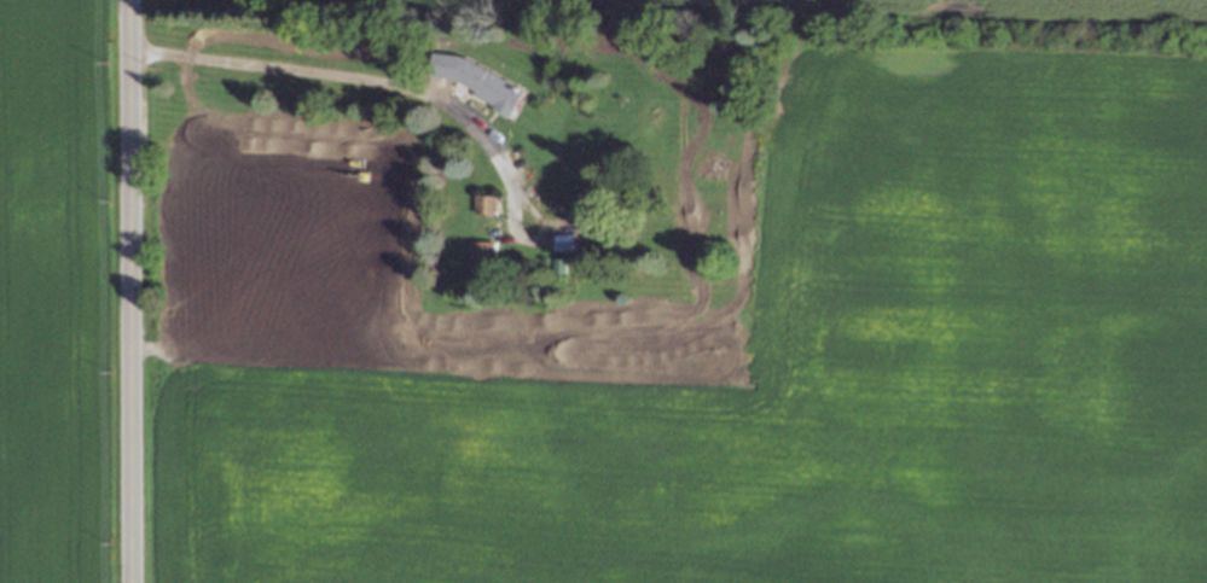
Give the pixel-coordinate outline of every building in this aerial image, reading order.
[(455,76),(465,57),(526,89),(511,117),(494,107),(497,104),(475,93),(477,88),(455,76)] [(493,214),(474,212),(475,193),(494,196),(493,214)] [(465,270),(466,238),(491,238),(489,270),(465,270)] [(566,272),(566,258),(553,258),(553,273),(566,272)]
